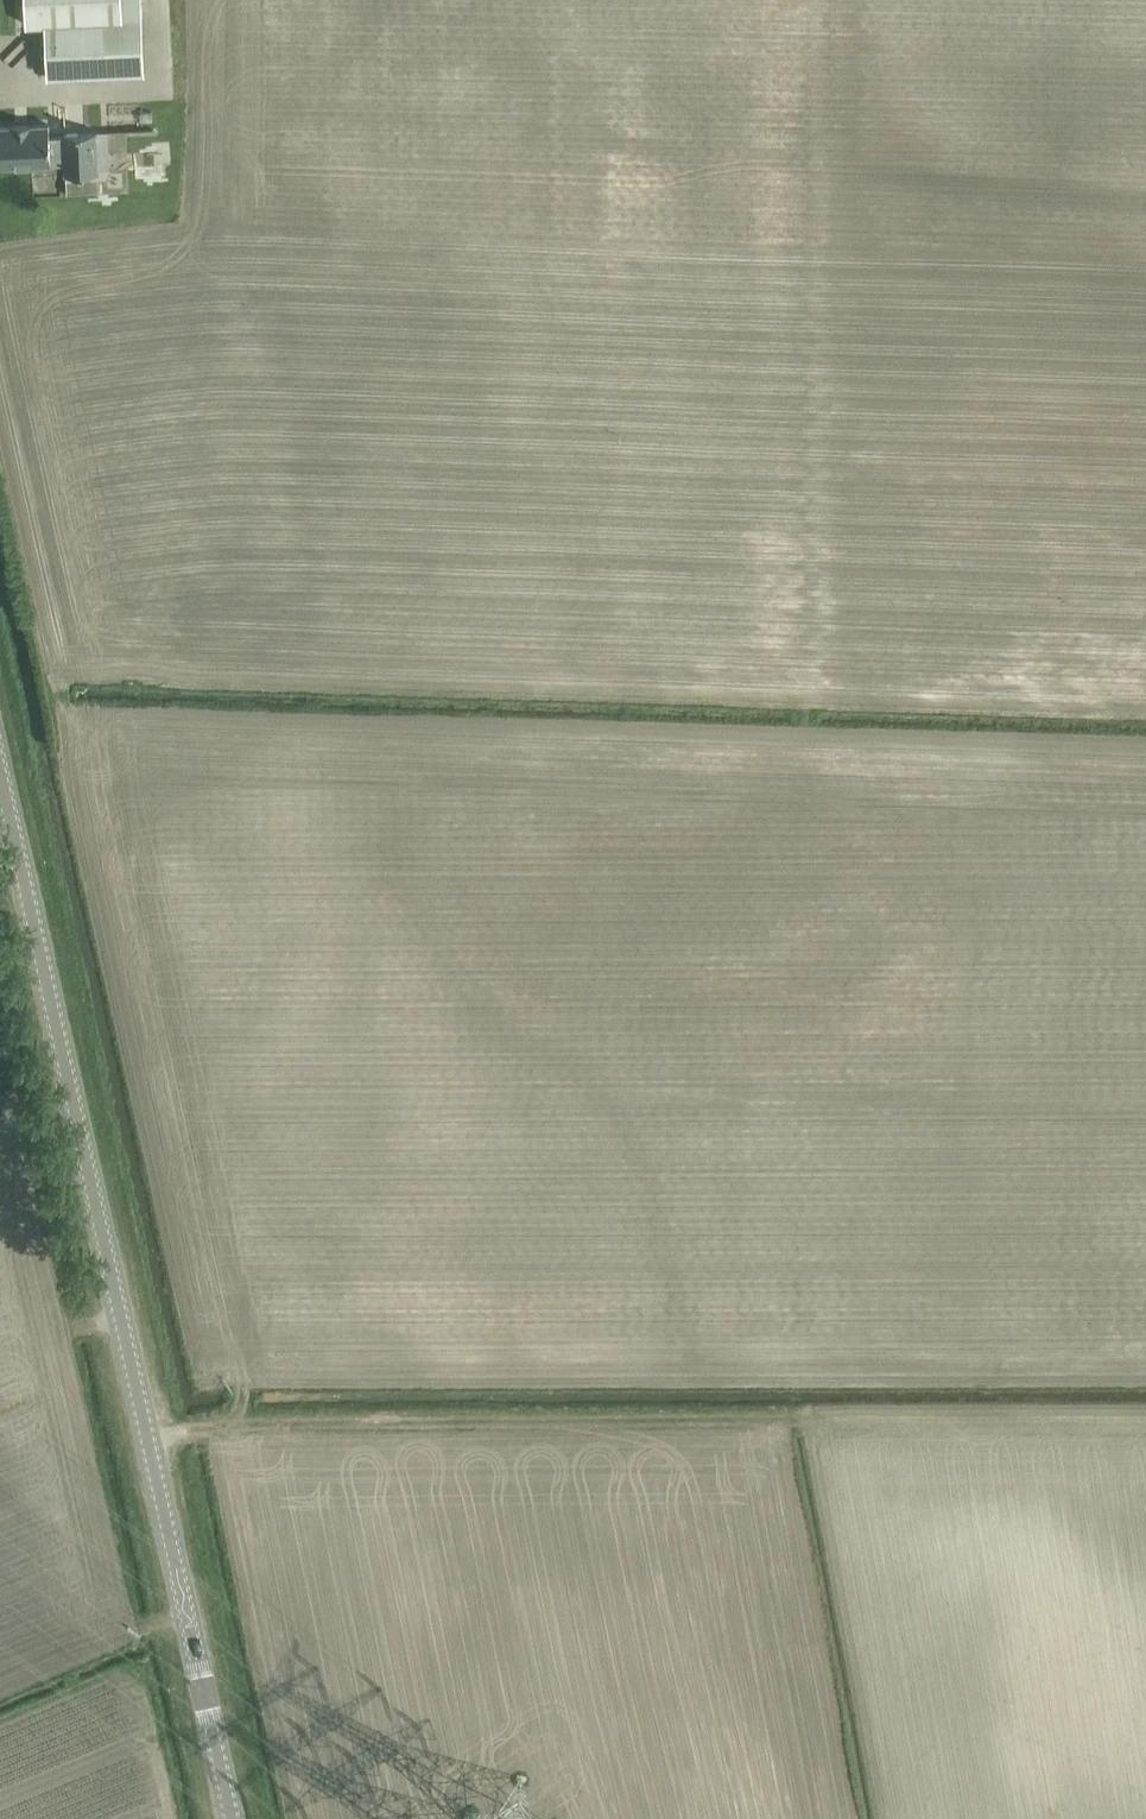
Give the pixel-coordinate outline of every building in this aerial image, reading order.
[(26,25),(44,24),(47,77),(70,76),(144,74),(142,0),(24,0),(26,25)] [(111,116),(112,138),(136,137),(136,115),(111,116)] [(31,165),(65,164),(65,174),(74,174),(77,177),(87,177),(90,173),(98,173),(96,132),(64,133),(64,136),(49,137),(49,124),(31,125),(31,124),(12,125),(12,126),(0,127),(0,166),(31,165)]
